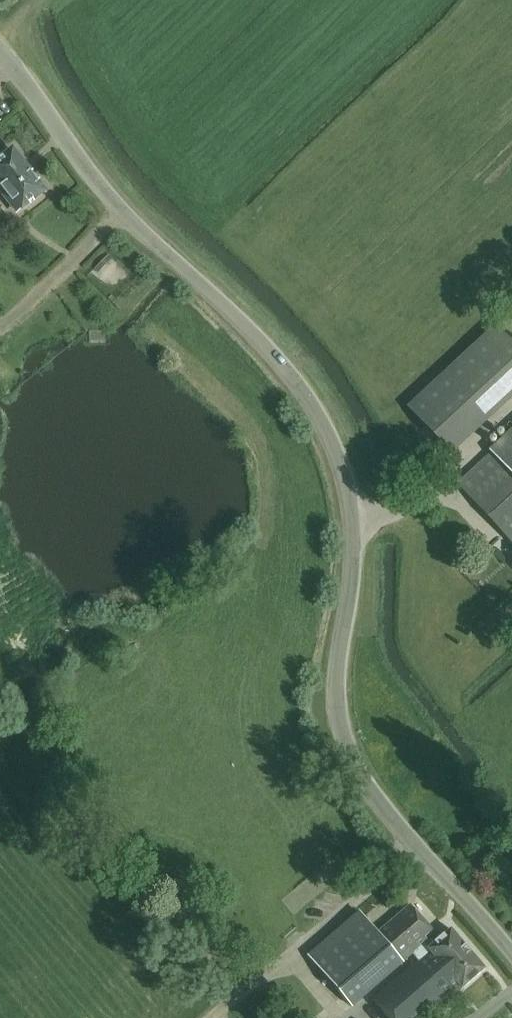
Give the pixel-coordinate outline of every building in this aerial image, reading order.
[(18,212),(44,191),(13,151),(0,161),(0,189),(18,212)] [(511,389),(511,343),(497,326),(409,408),(446,449),(511,389)] [(470,475),(458,486),(511,544),(511,436),(470,475)] [(353,870),(357,875),(365,869),(361,864),(353,870)] [(187,880),(162,905),(182,924),(196,912),(195,911),(207,900),(187,880)] [(410,907),(409,906),(377,934),(359,913),(308,958),(352,1007),(403,962),(418,949),(424,956),(372,1001),(387,1017),(426,1017),(453,995),(440,980),(448,973),(428,950),(439,941),(410,907)] [(451,930),(439,941),(428,950),(448,973),(440,980),(453,995),(456,992),(458,993),(485,970),(451,930)]
